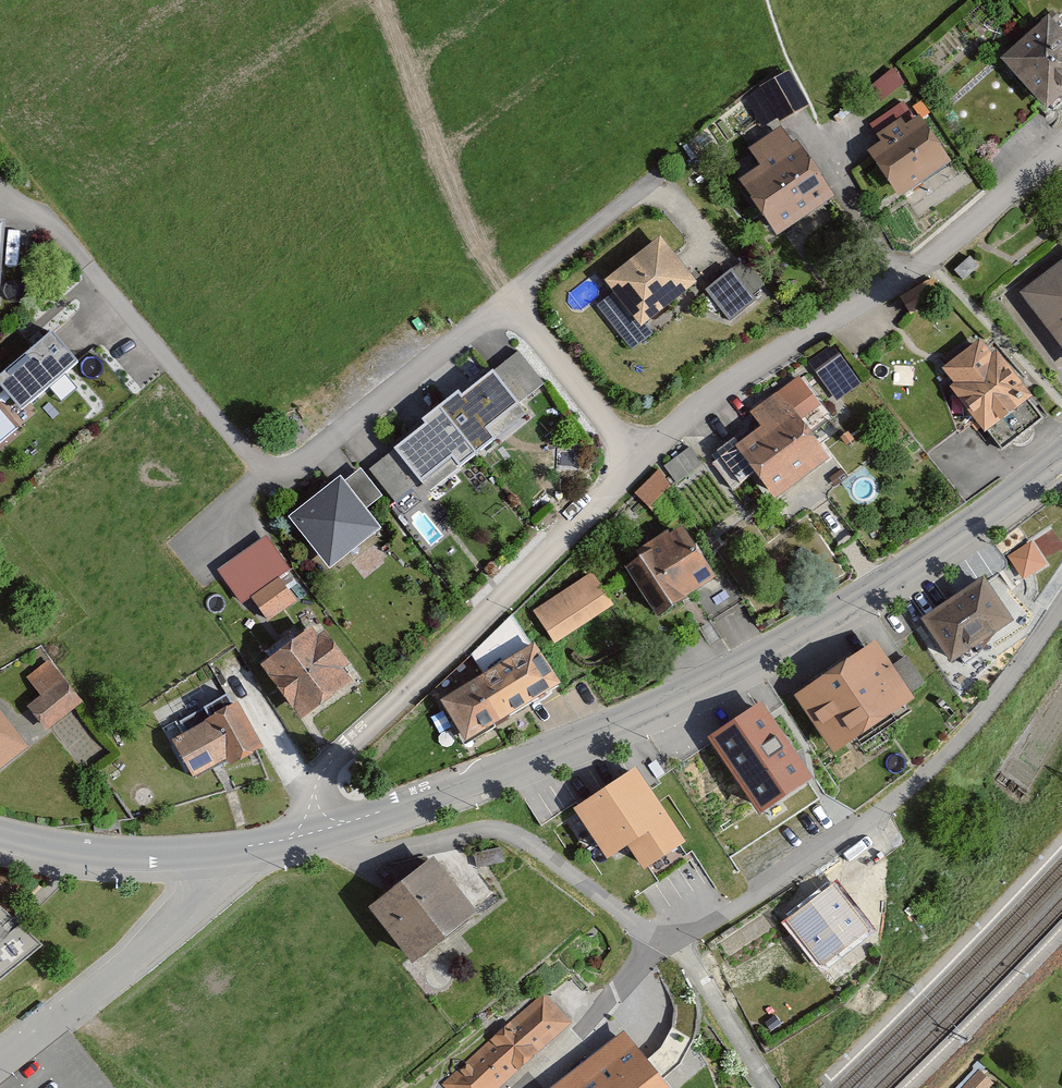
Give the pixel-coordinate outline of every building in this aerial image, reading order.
[(1048,15),(1003,52),(1043,99),(1061,83),(1061,31),(1048,15)] [(805,102),(788,71),(764,84),(781,115),(805,102)] [(946,155),(920,115),(874,145),(901,185),(946,155)] [(829,190),(783,123),(752,144),(765,162),(748,174),(782,223),(829,190)] [(693,275),(660,235),(610,275),(643,315),(693,275)] [(744,260),(709,286),(730,315),(755,297),(751,291),(762,283),(744,260)] [(1027,289),(1061,334),(1061,262),(1027,289)] [(932,279),(904,297),(912,311),(941,293),(932,279)] [(51,326),(0,371),(0,380),(22,405),(78,356),(51,326)] [(958,379),(955,381),(1003,443),(1041,413),(1024,391),(1029,388),(996,346),(989,351),(978,338),(946,364),(958,379)] [(852,376),(830,348),(814,360),(836,389),(852,376)] [(522,395),(493,361),(395,440),(422,472),(522,395)] [(757,464),(775,488),(827,449),(799,412),(814,401),(797,379),(756,409),(765,422),(719,456),(736,479),(757,464)] [(691,447),(660,469),(672,486),(703,463),(691,447)] [(385,521),(346,469),(296,507),(337,560),(385,521)] [(660,469),(637,492),(652,506),(672,486),(660,469)] [(1023,574),(1061,550),(1061,537),(1054,523),(1008,551),(1023,574)] [(660,610),(712,576),(681,528),(629,562),(660,610)] [(287,566),(266,537),(222,569),(242,598),(287,566)] [(949,658),(1012,612),(982,570),(919,615),(949,658)] [(591,575),(539,610),(556,636),(609,601),(591,575)] [(294,597),(280,577),(255,594),(269,615),(294,597)] [(370,677),(314,610),(264,649),(313,714),(370,677)] [(885,633),(802,691),(845,751),(928,695),(885,633)] [(468,731),(554,677),(532,641),(445,695),(468,731)] [(26,696),(51,723),(88,693),(52,643),(24,663),(40,683),(26,696)] [(824,773),(773,695),(714,735),(776,812),(824,773)] [(264,750),(237,698),(177,733),(199,773),(234,755),(238,764),(264,750)] [(0,699),(0,769),(33,742),(0,699)] [(681,836),(637,772),(584,808),(609,845),(627,833),(646,860),(681,836)] [(767,825),(754,805),(727,823),(740,844),(767,825)] [(412,953),(471,907),(430,855),(371,901),(412,953)] [(841,875),(795,914),(832,964),(878,928),(841,875)] [(548,985),(441,1072),(455,1087),(496,1087),(579,1018),(548,985)] [(618,1028),(542,1087),(666,1087),(618,1028)] [(995,1079),(979,1064),(955,1087),(986,1087),(995,1079)]
